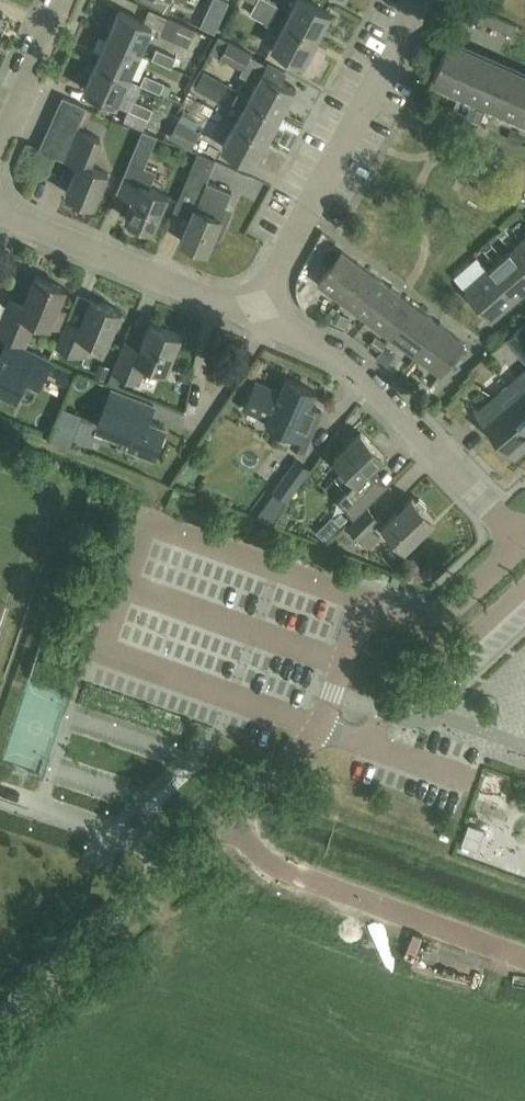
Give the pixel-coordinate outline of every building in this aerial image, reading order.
[(168,10),(172,0),(145,0),(168,10)] [(273,14),(279,4),(270,0),(256,0),(254,4),(273,14)] [(316,37),(329,12),(307,0),(296,0),(285,20),(316,37)] [(465,3),(461,12),(469,16),(473,6),(465,3)] [(268,23),(273,14),(254,4),(249,13),(268,23)] [(482,10),(473,6),(469,16),(478,19),(482,10)] [(107,36),(140,51),(152,25),(119,10),(107,36)] [(490,14),(482,10),(478,19),(486,23),(490,14)] [(201,26),(214,32),(221,17),(207,11),(201,26)] [(490,14),(486,23),(494,26),(498,17),(490,14)] [(187,45),(195,28),(167,16),(160,33),(187,45)] [(507,21),(498,17),(494,26),(503,30),(507,21)] [(302,62),(316,37),(285,20),(272,46),(302,62)] [(515,25),(507,21),(503,30),(511,34),(515,25)] [(249,96),(281,113),(294,88),(280,80),(285,71),(267,62),(251,54),(252,52),(229,39),(228,40),(218,35),(209,52),(219,57),(219,56),(243,69),(240,73),(256,82),(249,96)] [(128,77),(140,51),(107,36),(95,62),(128,77)] [(449,40),(433,76),(524,116),(524,73),(449,40)] [(172,66),(176,57),(156,47),(152,57),(172,66)] [(117,103),(128,77),(95,62),(84,88),(117,103)] [(145,73),(140,83),(159,92),(164,82),(145,73)] [(233,99),(238,89),(219,79),(213,88),(233,99)] [(86,106),(61,96),(56,109),(81,119),(86,106)] [(268,137),(281,113),(249,96),(236,120),(268,137)] [(148,117),(152,107),(133,99),(128,109),(148,117)] [(219,123),(225,114),(205,104),(200,113),(219,123)] [(81,119),(56,109),(50,122),(75,132),(81,119)] [(200,131),(178,118),(168,136),(191,148),(200,131)] [(262,148),(268,137),(236,120),(222,146),(254,163),(255,162),(258,163),(265,150),(262,148)] [(50,122),(45,135),(70,145),(75,132),(50,122)] [(95,204),(108,172),(89,165),(100,138),(77,128),(65,158),(77,164),(66,192),(95,204)] [(154,229),(167,195),(149,187),(156,170),(144,165),(156,135),(142,130),(117,192),(132,198),(125,217),(154,229)] [(70,145),(45,135),(40,148),(64,158),(70,145)] [(207,180),(215,158),(198,151),(182,190),(198,196),(180,240),(207,250),(213,234),(219,236),(227,218),(220,216),(231,190),(207,180)] [(511,249),(524,265),(524,236),(511,249)] [(524,289),(524,265),(511,249),(488,269),(514,298),(524,289)] [(343,300),(366,268),(342,250),(318,282),(343,300)] [(367,319),(391,287),(366,268),(343,300),(367,319)] [(514,298),(488,269),(465,289),(491,319),(514,298)] [(65,286),(35,274),(24,302),(11,296),(0,323),(0,331),(27,343),(36,320),(50,326),(51,324),(57,327),(65,309),(57,306),(65,286)] [(367,319),(392,337),(415,305),(391,287),(367,319)] [(106,344),(121,310),(90,297),(80,323),(67,318),(56,345),(80,355),(88,337),(106,344)] [(392,337),(416,355),(440,323),(415,305),(392,337)] [(165,370),(180,336),(150,322),(140,345),(125,339),(112,371),(139,382),(147,362),(165,370)] [(524,322),(506,338),(524,359),(524,322)] [(441,374),(465,342),(440,323),(416,355),(441,374)] [(7,339),(0,354),(0,353),(0,389),(15,396),(23,380),(37,387),(50,361),(7,339)] [(386,363),(395,350),(386,344),(377,357),(386,363)] [(514,381),(520,387),(504,400),(498,394),(476,414),(513,456),(524,446),(524,371),(514,381)] [(315,391),(286,378),(280,390),(256,380),(244,407),(268,418),(266,421),(296,434),(292,443),(304,448),(321,410),(309,405),(315,391)] [(154,454),(159,440),(165,426),(148,420),(154,405),(116,389),(104,420),(111,423),(108,428),(120,433),(118,439),(154,454)] [(72,445),(78,429),(57,421),(51,437),(72,445)] [(354,516),(388,483),(372,466),(384,455),(361,431),(334,457),(355,479),(336,497),(354,516)] [(286,500),(311,469),(296,457),(272,490),(275,492),(285,499),(286,500)] [(275,492),(257,517),(273,524),(285,499),(275,492)] [(417,500),(412,496),(382,525),(404,547),(434,518),(423,507),(426,504),(420,498),(417,500)] [(368,547),(380,536),(372,527),(381,520),(368,505),(347,526),(368,547)] [(316,531),(325,540),(340,525),(332,516),(316,531)] [(58,654),(56,669),(73,671),(75,656),(58,654)] [(149,701),(155,679),(95,660),(88,682),(149,701)] [(29,697),(16,734),(80,756),(86,738),(134,754),(146,721),(108,708),(104,722),(29,697)] [(46,807),(119,822),(125,794),(85,785),(85,784),(73,781),(77,759),(57,755),(46,807)] [(460,848),(477,853),(483,832),(466,827),(460,848)]
